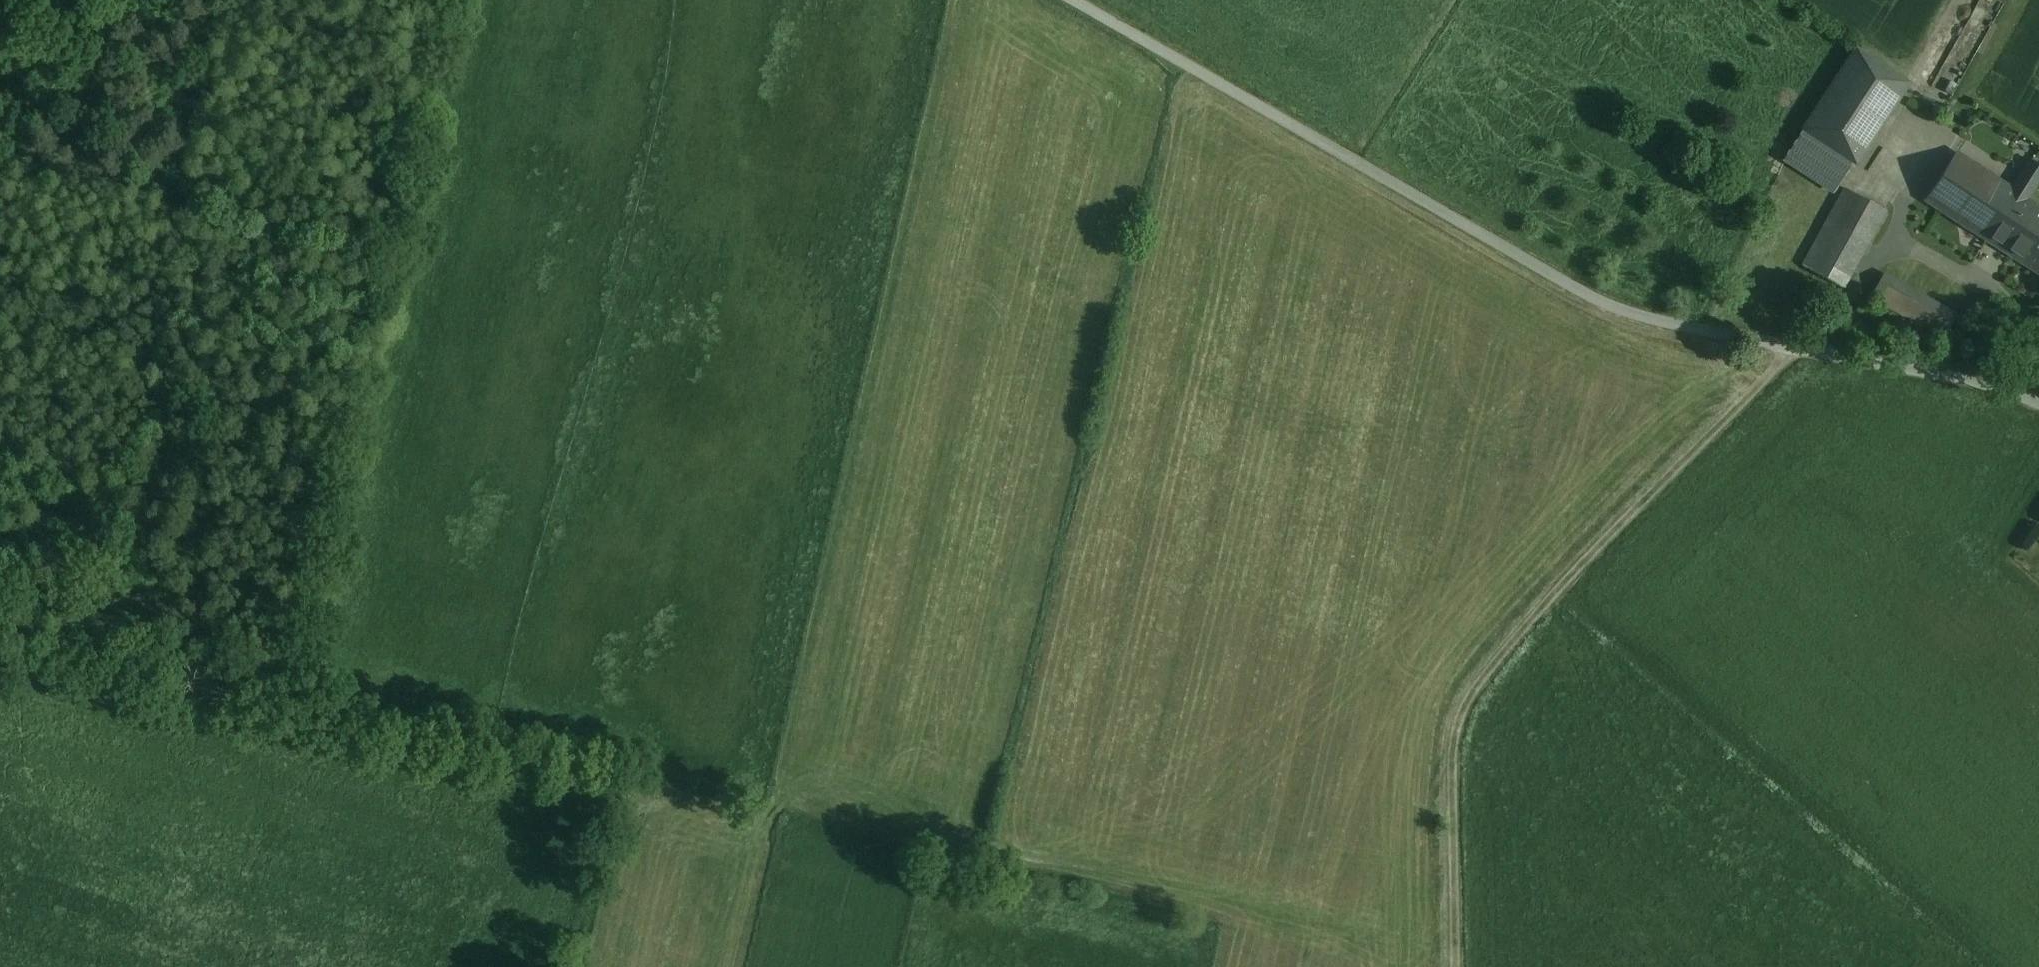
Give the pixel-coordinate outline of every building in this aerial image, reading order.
[(1852,160),(1855,162),(1908,81),(1857,49),(1804,129),(1852,160)] [(1832,190),(1852,160),(1804,129),(1785,160),(1832,190)] [(1997,178),(1956,152),(1926,199),(1942,209),(1982,235),(2012,189),(2012,188),(1997,178)] [(2012,189),(2027,199),(2038,180),(2038,164),(2031,159),(2012,188),(2012,189)] [(1847,188),(1804,265),(1843,287),(1886,209),(1847,188)] [(2012,189),(1982,235),(2038,272),(2038,207),(2027,199),(2012,189)] [(1895,281),(1883,274),(1871,295),(1883,302),(1895,281)] [(1917,321),(1929,300),(1895,281),(1883,302),(1917,321)] [(1957,315),(1929,300),(1917,321),(1945,337),(1957,315)]
